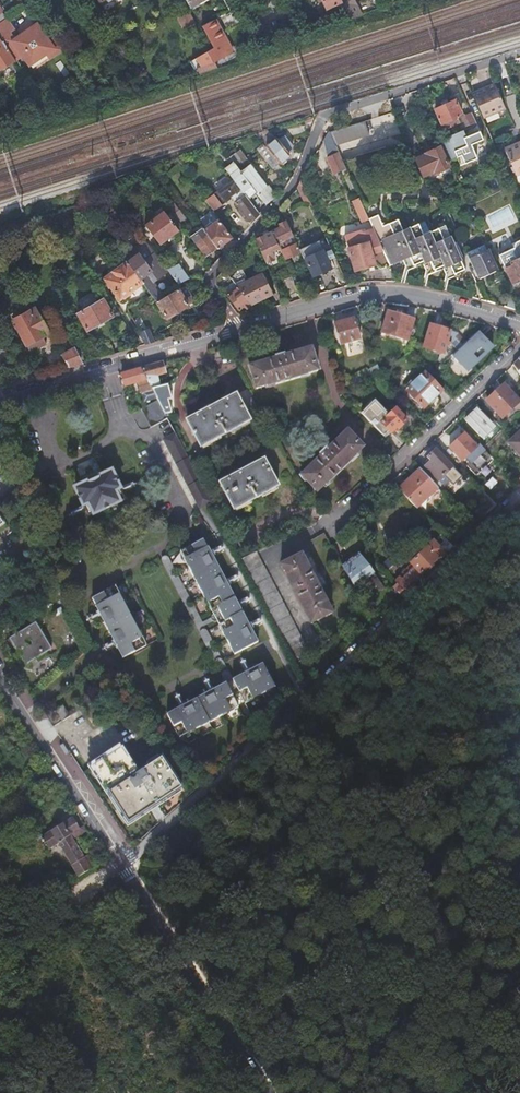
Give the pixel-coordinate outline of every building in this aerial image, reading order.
[(191,8),(206,0),(186,0),(191,8)] [(342,2),(341,0),(322,0),(327,10),(342,2)] [(342,2),(347,11),(352,20),(354,20),(361,17),(353,0),(341,0),(342,2)] [(189,14),(179,19),(184,29),(194,23),(189,14)] [(0,22),(0,34),(5,41),(17,60),(23,55),(29,65),(47,54),(52,60),(63,53),(53,39),(48,41),(37,24),(14,38),(10,31),(13,29),(6,18),(0,22)] [(212,21),(202,27),(213,48),(203,54),(206,60),(227,49),(219,33),(222,32),(219,27),(216,28),(212,21)] [(1,69),(16,60),(0,34),(0,68),(1,69)] [(66,51),(60,42),(56,36),(53,39),(63,53),(66,51)] [(201,75),(217,70),(213,63),(199,71),(201,75)] [(472,96),(483,120),(505,110),(494,83),(485,87),(486,90),(472,96)] [(471,93),(472,96),(486,90),(485,87),(471,93)] [(447,103),(442,105),(434,108),(443,129),(458,122),(456,117),(461,115),(454,100),(447,103)] [(476,124),(470,111),(465,114),(467,119),(464,120),(467,128),(476,124)] [(330,132),(336,145),(370,134),(366,121),(330,132)] [(278,164),(279,164),(284,160),(289,157),(269,132),(259,140),(266,148),(278,164)] [(413,153),(421,172),(432,167),(433,170),(439,167),(441,170),(441,171),(449,168),(450,167),(448,163),(447,161),(441,146),(439,142),(423,148),(420,148),(414,150),(413,153)] [(444,145),(441,146),(447,161),(451,160),(444,145)] [(342,160),(351,179),(382,169),(380,160),(387,158),(383,147),(342,160)] [(514,150),(513,147),(505,151),(517,178),(519,177),(519,147),(514,150)] [(273,168),(278,164),(266,148),(260,152),(273,168)] [(253,188),(266,205),(276,197),(251,164),(247,167),(236,153),(230,158),(253,188)] [(235,170),(229,174),(234,180),(235,182),(245,194),(249,191),(253,188),(230,158),(228,160),(235,170)] [(249,221),(259,213),(248,198),(245,194),(235,182),(234,180),(218,192),(226,203),(233,199),(236,203),(241,209),(238,211),(243,218),(246,216),(249,221)] [(226,203),(218,192),(215,194),(223,206),(226,203)] [(223,206),(215,194),(206,201),(215,211),(223,206)] [(168,208),(183,227),(189,223),(174,203),(168,208)] [(164,211),(146,225),(160,244),(179,230),(164,211)] [(213,224),(218,220),(211,211),(199,219),(205,226),(211,221),(213,224)] [(377,239),(388,264),(402,258),(404,261),(402,262),(405,268),(412,265),(414,267),(421,264),(425,272),(432,269),(434,272),(441,269),(445,277),(452,274),(453,277),(466,272),(446,228),(424,238),(418,226),(404,232),(399,222),(384,228),(378,217),(369,221),(377,239)] [(205,230),(218,247),(222,244),(231,237),(218,220),(213,224),(211,221),(205,226),(203,228),(205,230)] [(271,233),(276,244),(278,243),(284,259),(298,252),(291,237),(293,237),(286,221),(278,225),(279,229),(271,233)] [(207,255),(218,247),(205,230),(203,228),(200,223),(189,232),(207,255)] [(255,240),(266,264),(275,261),(271,250),(278,247),(276,244),(271,233),(255,240)] [(380,269),(389,266),(388,264),(377,239),(348,248),(355,270),(374,264),(380,269)] [(167,269),(158,257),(146,240),(142,243),(155,260),(166,274),(169,272),(167,269)] [(324,241),(320,243),(324,252),(327,250),(330,249),(329,246),(326,247),(324,241)] [(127,263),(142,284),(152,298),(156,303),(162,298),(164,297),(154,283),(166,274),(155,260),(142,243),(123,257),(127,262),(127,263)] [(303,260),(305,259),(313,276),(331,267),(327,259),(331,258),(327,250),(324,252),(320,243),(310,247),(300,252),(303,260)] [(478,277),(498,268),(489,247),(469,255),(478,277)] [(499,254),(511,282),(519,278),(519,257),(519,258),(514,247),(499,254)] [(120,300),(142,284),(127,263),(105,279),(120,300)] [(178,264),(167,269),(169,272),(177,282),(188,277),(178,264)] [(237,288),(249,305),(272,295),(263,275),(236,287),(237,288)] [(290,295),(298,292),(291,277),(284,281),(290,295)] [(240,311),(249,305),(237,288),(236,287),(234,284),(225,290),(228,295),(240,311)] [(192,302),(181,286),(178,287),(164,297),(162,298),(156,303),(167,319),(188,307),(187,305),(192,302)] [(83,311),(79,313),(88,330),(113,317),(104,300),(99,303),(95,295),(92,294),(81,300),(80,304),(83,311)] [(38,325),(44,321),(36,305),(29,309),(31,312),(15,321),(29,346),(44,337),(45,337),(38,325)] [(394,314),(387,336),(407,342),(413,320),(394,314)] [(353,321),(334,327),(340,347),(359,342),(353,321)] [(450,331),(430,325),(423,348),(440,353),(439,358),(444,363),(450,356),(456,351),(465,342),(457,334),(455,336),(452,335),(449,334),(450,331)] [(149,331),(141,334),(147,346),(156,343),(149,331)] [(491,347),(486,340),(483,343),(480,339),(479,340),(474,334),(465,342),(456,351),(450,356),(456,363),(457,362),(460,366),(463,362),(469,368),(491,347)] [(44,337),(29,346),(32,351),(47,342),(44,337)] [(276,359),(249,367),(255,389),(264,386),(265,389),(308,377),(307,374),(317,371),(311,349),(286,356),(285,354),(275,356),(276,359)] [(74,350),(63,355),(70,368),(83,364),(74,350)] [(442,365),(444,363),(439,358),(435,354),(434,356),(442,365)] [(509,368),(519,381),(519,358),(513,365),(509,368)] [(161,363),(141,369),(146,383),(156,398),(158,400),(166,415),(172,413),(168,400),(172,399),(168,385),(159,387),(156,376),(161,375),(164,371),(161,363)] [(378,366),(345,385),(346,391),(377,373),(380,371),(378,366)] [(141,369),(121,375),(124,386),(135,383),(145,401),(156,398),(146,383),(141,369)] [(430,376),(425,371),(405,390),(423,409),(430,402),(436,395),(442,390),(430,376)] [(503,387),(486,402),(502,419),(519,403),(503,387)] [(237,395),(187,421),(201,448),(250,421),(237,395)] [(436,395),(430,402),(432,404),(439,398),(436,395)] [(151,427),(167,418),(166,415),(158,400),(142,408),(151,427)] [(386,413),(373,400),(367,407),(368,408),(373,402),(385,414),(386,413)] [(406,420),(395,409),(387,416),(385,415),(387,413),(386,413),(385,414),(373,402),(368,408),(367,407),(360,413),(384,438),(397,426),(398,427),(406,420)] [(477,411),(466,422),(482,438),(492,427),(477,411)] [(320,459),(301,477),(317,493),(324,486),(326,488),(357,457),(355,455),(362,448),(346,432),(327,452),(325,450),(318,457),(320,459)] [(454,439),(447,445),(461,461),(476,447),(463,434),(456,441),(454,439)] [(510,445),(519,456),(519,435),(510,445)] [(443,450),(457,465),(461,461),(447,445),(443,450)] [(436,450),(425,461),(428,464),(425,467),(438,481),(452,467),(436,450)] [(264,461),(220,484),(233,510),(278,486),(264,461)] [(398,491),(415,509),(438,488),(420,470),(398,491)] [(83,485),(74,489),(82,504),(85,510),(88,516),(123,498),(120,492),(117,486),(109,471),(101,475),(83,485)] [(136,476),(117,486),(120,492),(139,482),(136,476)] [(65,520),(85,510),(82,504),(62,514),(65,520)] [(312,548),(326,540),(323,534),(309,542),(312,548)] [(203,593),(205,597),(214,614),(213,616),(212,618),(213,619),(213,620),(214,620),(214,621),(216,621),(218,621),(235,654),(259,642),(252,630),(249,624),(241,608),(238,603),(229,586),(226,581),(213,557),(211,552),(204,540),(181,552),(203,593)] [(396,585),(402,592),(439,556),(437,553),(439,551),(432,543),(410,564),(413,567),(401,579),(398,576),(393,580),(396,585)] [(222,546),(211,552),(213,557),(224,551),(222,546)] [(256,552),(242,559),(297,663),(310,655),(256,552)] [(156,557),(224,685),(236,708),(241,717),(242,718),(244,718),(245,718),(247,717),(248,715),(248,714),(248,712),(243,704),(231,681),(202,627),(201,624),(190,604),(188,601),(163,553),(156,557)] [(439,556),(402,592),(403,594),(444,555),(442,554),(439,556)] [(301,555),(281,566),(312,624),(331,614),(301,555)] [(341,567),(352,588),(373,577),(361,556),(341,567)] [(410,564),(398,576),(401,579),(413,567),(410,564)] [(238,575),(226,581),(229,586),(240,581),(238,575)] [(352,588),(359,600),(379,589),(373,577),(352,588)] [(403,594),(402,592),(396,585),(392,588),(399,598),(403,594)] [(93,599),(100,612),(102,617),(116,641),(118,646),(124,658),(147,646),(115,587),(93,599)] [(188,601),(190,604),(205,597),(203,593),(188,601)] [(249,597),(238,603),(241,608),(252,602),(249,597)] [(102,617),(100,612),(89,617),(92,622),(102,617)] [(213,619),(212,618),(201,624),(202,627),(214,621),(214,620),(213,620),(213,619)] [(260,619),(249,624),(252,630),(263,624),(260,619)] [(37,623),(10,639),(26,665),(52,649),(37,623)] [(107,651),(118,646),(116,641),(105,647),(107,651)] [(238,662),(245,674),(249,671),(243,660),(238,662)] [(245,674),(231,681),(243,704),(276,687),(264,664),(249,671),(245,674)] [(201,682),(207,693),(212,691),(206,680),(201,682)] [(184,706),(179,708),(167,715),(180,738),(236,708),(224,685),(212,691),(207,693),(184,706)] [(173,697),(179,708),(184,706),(178,694),(173,697)] [(63,704),(55,709),(62,719),(69,714),(63,704)] [(123,743),(93,761),(128,817),(182,783),(163,753),(139,767),(123,743)] [(58,842),(79,875),(97,866),(89,854),(84,857),(72,839),(85,831),(82,826),(79,827),(72,817),(40,837),(48,848),(58,842)]
